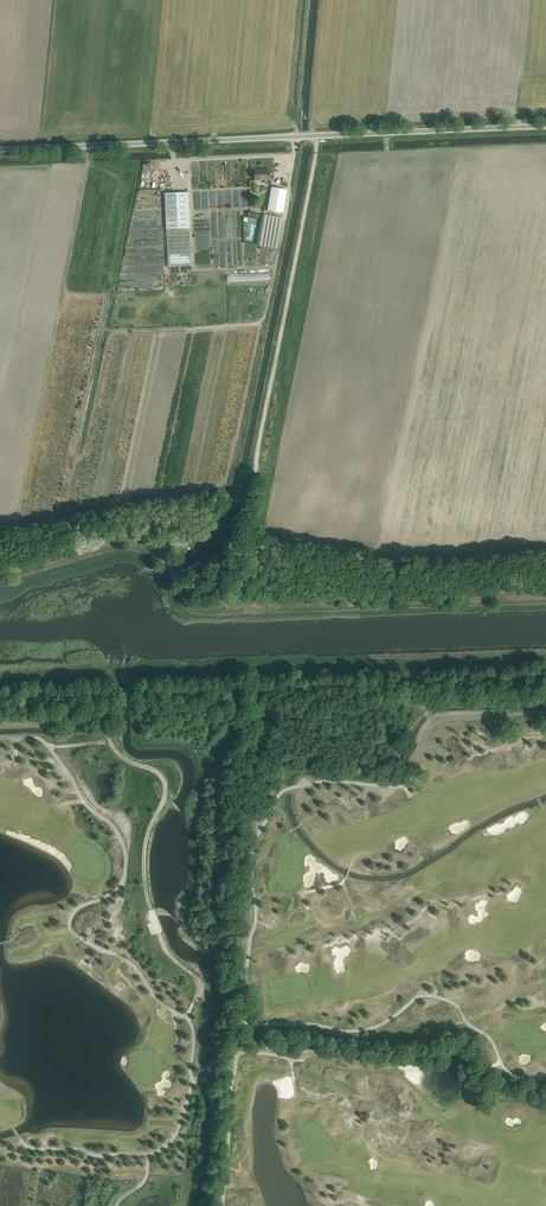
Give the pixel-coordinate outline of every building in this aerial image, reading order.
[(538,96),(537,97),(535,97),(534,98),(533,98),(532,100),(531,101),(530,102),(529,104),(529,105),(529,107),(530,108),(530,110),(531,111),(532,112),(533,113),(534,114),(536,115),(537,115),(539,115),(541,115),(542,114),(543,113),(545,112),(545,111),(545,100),(544,98),(543,98),(541,97),(540,96),(538,96)] [(254,170),(255,180),(269,180),(269,175),(270,175),(270,174),(269,174),(269,169),(269,170),(262,171),(262,170),(254,170)] [(269,205),(268,208),(268,210),(283,213),(287,189),(272,186),(269,205)] [(192,266),(188,192),(165,193),(168,267),(192,266)] [(282,217),(263,214),(258,245),(277,249),(282,217)]
